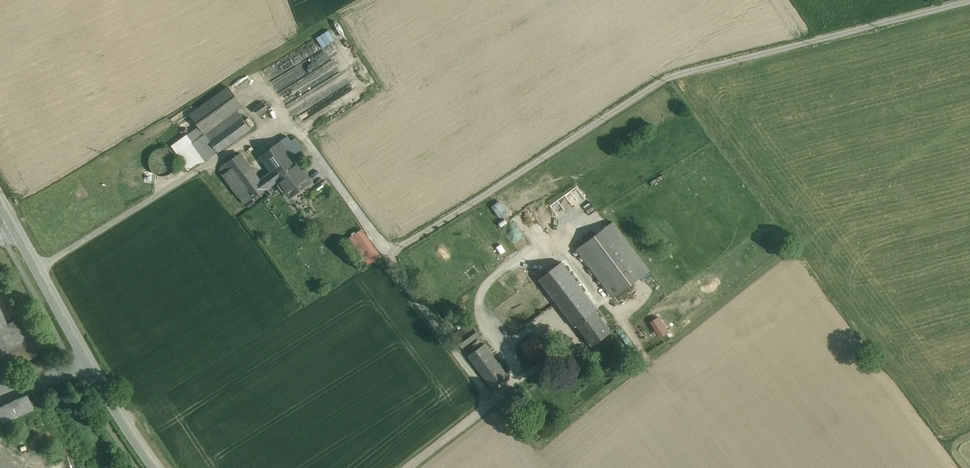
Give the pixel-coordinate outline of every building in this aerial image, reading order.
[(307,62),(272,82),(276,89),(278,88),(293,115),(327,96),(324,89),(322,90),(318,84),(341,71),(334,58),(322,65),(316,55),(306,61),(307,62)] [(230,89),(191,116),(200,129),(175,146),(193,173),(252,133),(239,113),(244,109),(230,89)] [(259,104),(256,112),(264,115),(267,107),(259,104)] [(289,139),(261,160),(272,174),(280,186),(293,203),(314,187),(294,160),(306,151),(297,140),(292,143),(289,139)] [(242,154),(223,168),(228,175),(225,177),(246,208),(280,186),(272,174),(261,182),(242,154)] [(492,204),(498,217),(507,213),(501,200),(492,204)] [(614,224),(579,250),(616,300),(651,275),(614,224)] [(364,232),(349,242),(366,269),(382,259),(364,232)] [(564,267),(542,283),(595,352),(617,335),(564,267)] [(8,330),(0,311),(0,363),(5,373),(24,365),(38,357),(22,323),(8,330)] [(657,337),(667,333),(660,315),(650,319),(657,337)] [(463,349),(479,334),(467,322),(451,337),(463,349)] [(518,347),(528,357),(551,334),(541,325),(518,347)] [(486,345),(469,358),(495,391),(511,379),(486,345)] [(0,413),(0,429),(36,414),(30,400),(0,413)]
